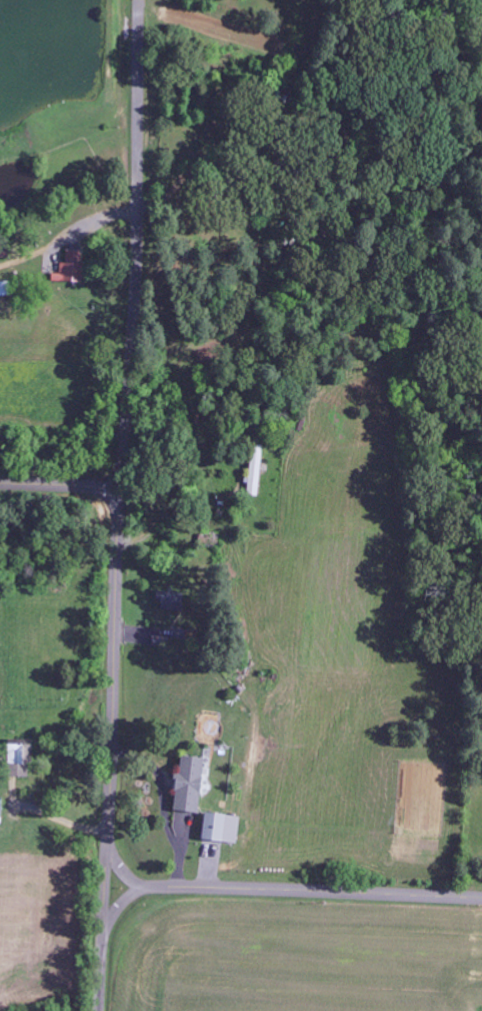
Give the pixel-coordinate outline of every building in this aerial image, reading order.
[(85,283),(86,251),(67,251),(67,264),(61,264),(61,274),(53,274),(53,282),(85,283)] [(249,496),(261,497),(262,448),(250,447),(249,485),(249,496)] [(159,611),(185,612),(185,594),(160,593),(159,611)] [(34,745),(17,745),(16,777),(33,777),(34,745)] [(177,773),(175,811),(203,813),(206,757),(183,757),(182,774),(177,773)] [(204,841),(240,843),(242,816),(206,813),(204,841)]
